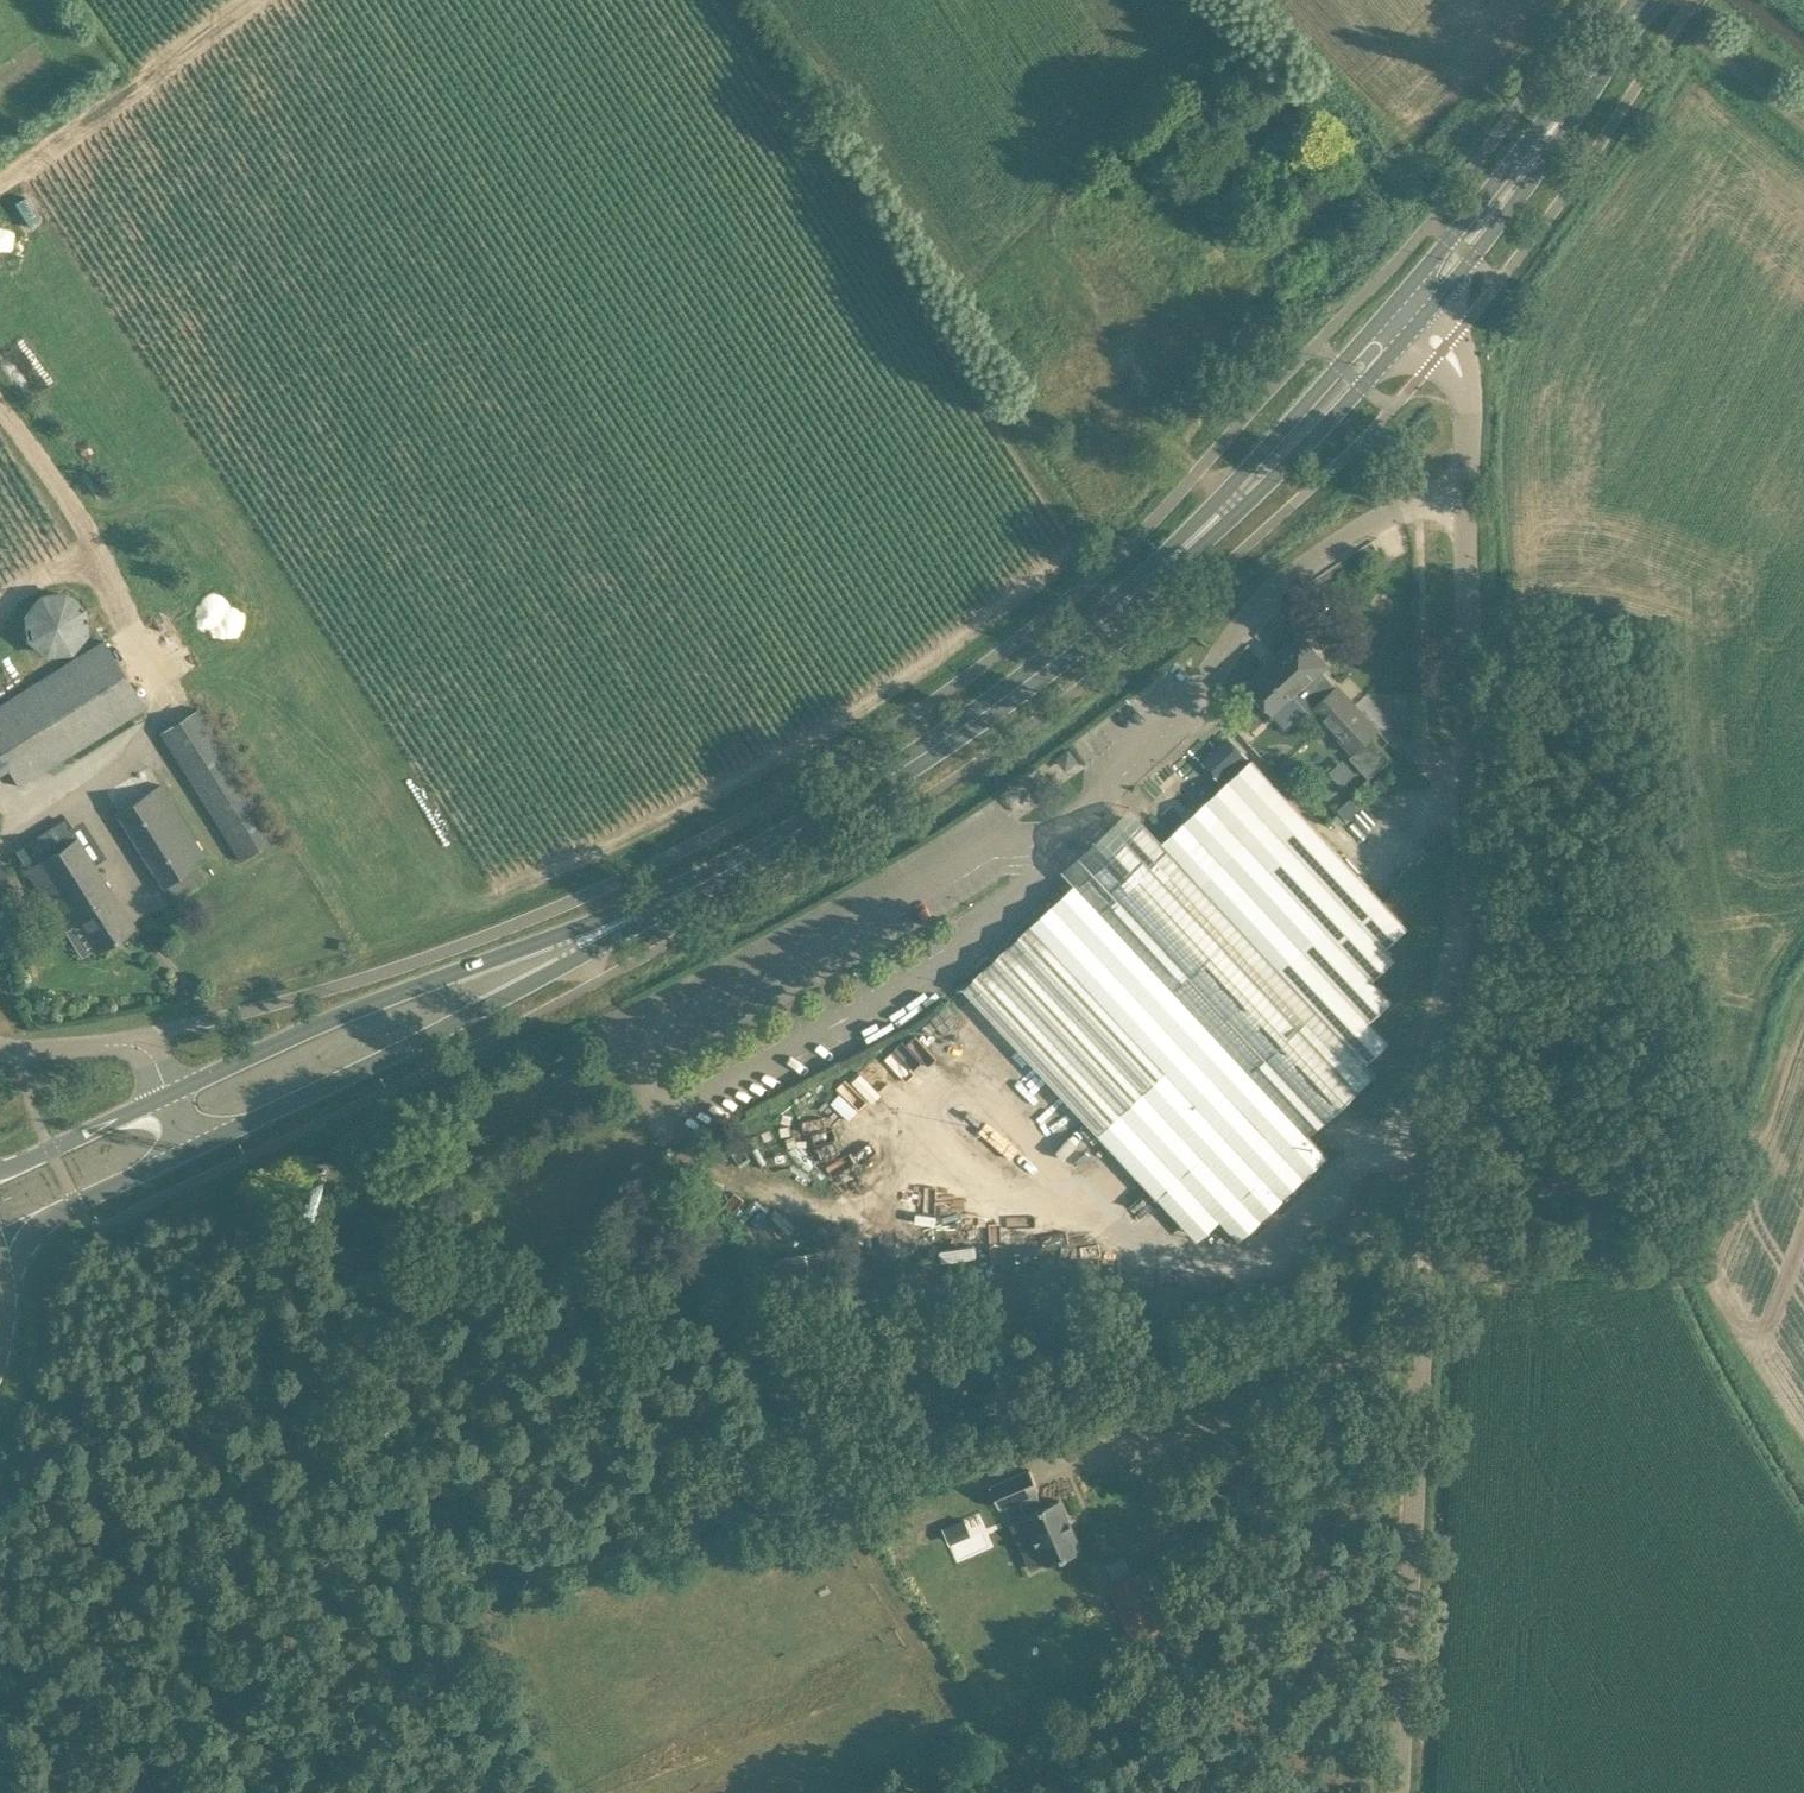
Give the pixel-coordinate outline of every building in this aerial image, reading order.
[(65,582),(30,620),(42,630),(36,637),(65,664),(106,619),(65,582)] [(1278,658),(1246,688),(1271,715),(1293,695),(1304,707),(1309,712),(1312,710),(1354,754),(1371,738),(1378,731),(1336,686),(1334,687),(1320,671),(1325,666),(1299,637),(1277,658),(1278,658)] [(145,707),(104,640),(24,692),(0,706),(0,755),(8,768),(19,785),(145,707)] [(160,731),(215,817),(242,860),(278,837),(252,796),(197,708),(160,731)] [(1370,1020),(1392,1000),(1373,979),(1395,958),(1385,948),(1408,927),(1252,758),(1162,841),(1143,820),(962,987),(1065,1098),(1061,1102),(1115,1160),(1118,1157),(1197,1240),(1219,1219),(1239,1240),(1330,1153),(1311,1132),(1376,1072),(1367,1062),(1389,1041),(1370,1020)] [(1355,774),(1342,760),(1328,773),(1341,787),(1355,774)] [(207,857),(191,832),(159,784),(116,812),(146,860),(173,901),(205,880),(195,865),(207,857)] [(1361,810),(1350,798),(1338,809),(1349,821),(1361,810)] [(132,927),(64,820),(29,843),(39,860),(27,868),(67,931),(79,923),(97,950),(132,927)] [(1047,1564),(1082,1549),(1060,1499),(1043,1506),(1037,1491),(1039,1490),(1030,1469),(990,1486),(999,1506),(1019,1498),(1026,1513),(1025,1514),(1026,1516),(1047,1564)] [(971,1536),(964,1519),(942,1529),(950,1545),(971,1536)] [(1113,1581),(1137,1572),(1130,1553),(1105,1563),(1113,1581)] [(1133,1643),(1163,1631),(1138,1572),(1132,1575),(1113,1582),(1108,1584),(1133,1643)]
